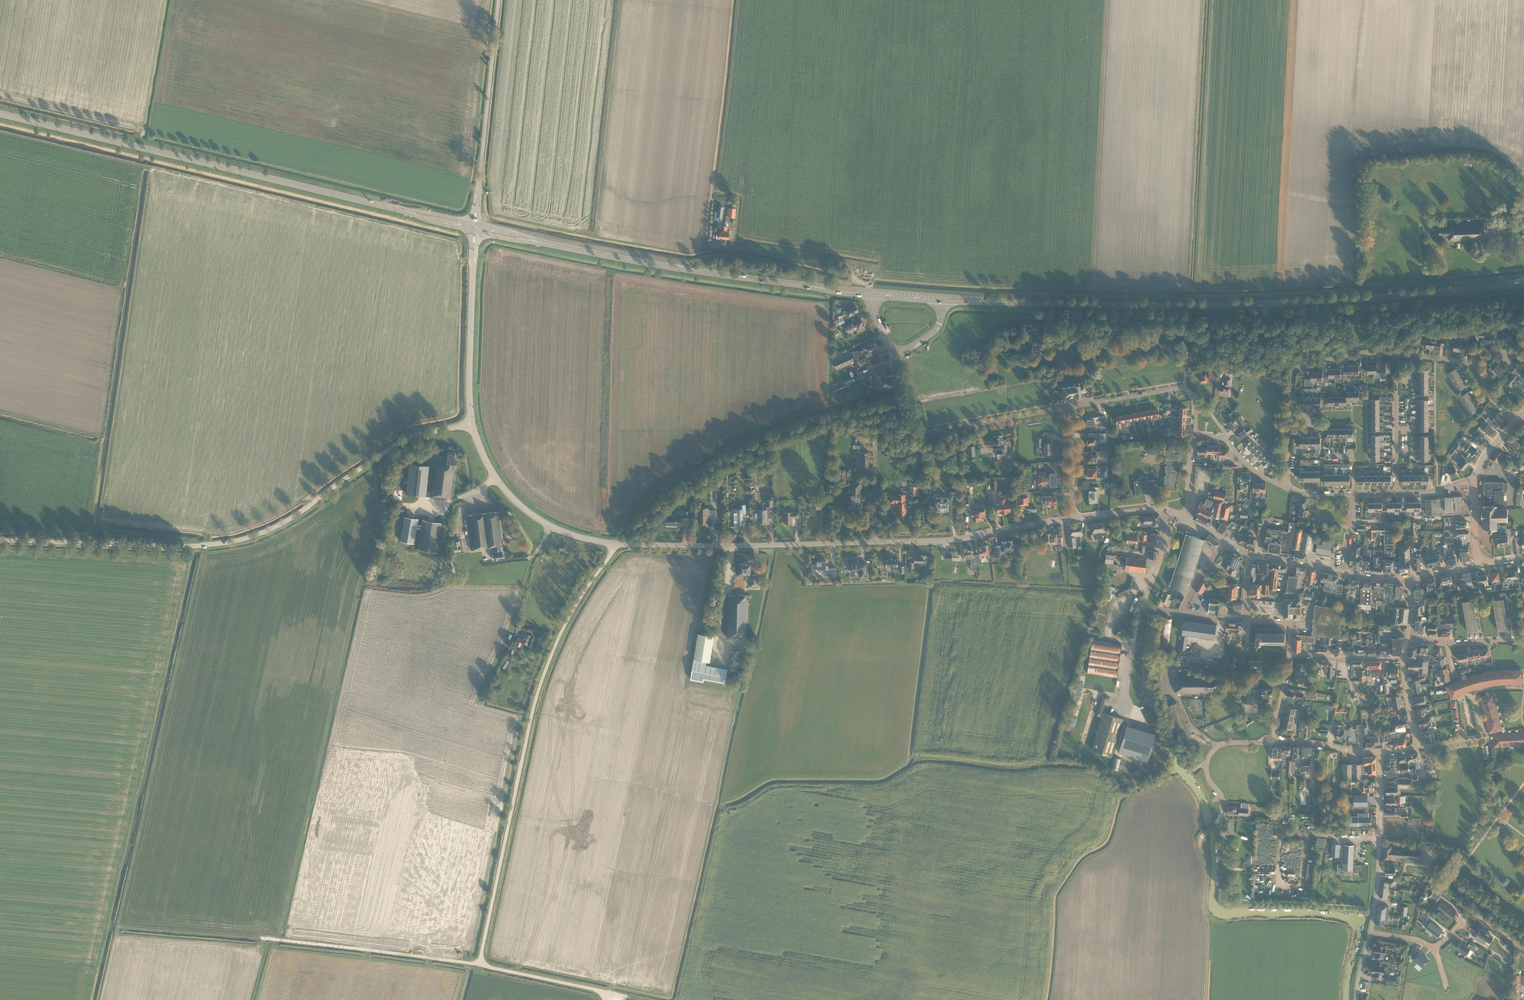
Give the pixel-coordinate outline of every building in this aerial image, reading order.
[(735,217),(736,208),(729,207),(728,216),(735,217)] [(1455,240),(1455,241),(1482,240),(1482,255),(1491,255),(1490,240),(1484,240),(1483,222),(1450,223),(1450,227),(1444,228),(1444,227),(1435,227),(1435,237),(1444,237),(1444,235),(1450,235),(1450,240),(1455,240)] [(719,238),(724,239),(725,226),(722,226),(717,225),(717,232),(720,232),(720,234),(719,238)] [(853,313),(858,311),(856,306),(851,308),(850,307),(836,314),(838,317),(847,313),(849,316),(854,314),(853,313)] [(862,317),(854,321),(853,320),(839,327),(840,328),(841,328),(843,332),(857,326),(858,329),(865,325),(862,317)] [(1488,342),(1495,342),(1494,335),(1484,335),(1484,330),(1476,331),(1477,339),(1481,339),(1482,344),(1488,344),(1488,342)] [(1503,341),(1513,340),(1512,332),(1502,333),(1502,331),(1498,332),(1499,339),(1502,338),(1503,341)] [(1426,348),(1433,349),(1435,339),(1430,338),(1430,336),(1424,335),(1424,342),(1427,342),(1426,348)] [(1435,339),(1433,349),(1441,349),(1441,344),(1445,345),(1445,338),(1440,337),(1440,339),(1435,339)] [(1469,352),(1471,341),(1468,340),(1469,337),(1465,337),(1464,340),(1465,340),(1464,343),(1455,342),(1454,350),(1462,351),(1462,352),(1465,353),(1465,351),(1469,352)] [(860,359),(857,354),(865,350),(864,349),(866,349),(868,353),(872,351),(871,351),(876,349),(873,342),(850,352),(852,356),(835,363),(837,369),(860,359)] [(876,362),(882,360),(879,355),(868,359),(870,364),(873,363),(874,364),(876,363),(876,362)] [(1383,371),(1381,372),(1381,377),(1381,380),(1386,380),(1386,371),(1390,371),(1390,362),(1383,362),(1383,371)] [(1501,376),(1506,370),(1498,364),(1496,366),(1493,363),(1489,368),(1492,371),(1493,369),(1501,376)] [(1350,374),(1353,374),(1353,365),(1347,365),(1347,372),(1344,372),(1344,375),(1344,379),(1350,379),(1350,374)] [(1359,365),(1353,365),(1353,374),(1356,374),(1356,378),(1363,378),(1363,372),(1359,372),(1359,365)] [(1381,377),(1381,372),(1377,372),(1377,365),(1368,365),(1368,372),(1374,372),(1374,377),(1381,377)] [(1212,375),(1211,370),(1210,367),(1205,368),(1206,372),(1200,373),(1201,376),(1200,376),(1201,382),(1209,381),(1208,376),(1212,375)] [(1451,379),(1459,375),(1460,374),(1458,371),(1457,371),(1456,368),(1457,368),(1457,367),(1447,372),(1451,379)] [(1523,386),(1523,380),(1523,379),(1523,378),(1523,374),(1516,367),(1512,371),(1516,375),(1511,381),(1514,384),(1520,390),(1523,386)] [(1332,377),(1335,377),(1335,368),(1329,368),(1329,375),(1326,375),(1326,378),(1326,382),(1332,382),(1332,377)] [(1341,368),(1335,368),(1335,377),(1338,377),(1338,381),(1344,381),(1344,379),(1344,375),(1341,375),(1341,368)] [(879,372),(879,371),(875,372),(876,374),(869,376),(865,377),(866,380),(867,380),(870,380),(885,377),(884,371),(879,372)] [(1314,380),(1317,380),(1317,371),(1311,371),(1311,378),(1305,378),(1305,385),(1314,385),(1314,380)] [(1323,371),(1317,371),(1317,380),(1320,380),(1320,384),(1326,384),(1326,382),(1326,378),(1323,378),(1323,371)] [(1454,385),(1462,381),(1463,380),(1462,377),(1461,378),(1459,375),(1451,379),(1454,385)] [(886,382),(885,377),(870,380),(867,380),(868,384),(877,382),(878,385),(882,384),(881,384),(886,382)] [(1229,395),(1230,388),(1230,385),(1231,378),(1226,377),(1225,387),(1221,387),(1220,392),(1223,392),(1223,393),(1226,394),(1229,395)] [(850,383),(852,388),(861,385),(859,380),(850,383)] [(1462,381),(1454,385),(1457,391),(1466,386),(1465,383),(1464,384),(1462,381)] [(1081,392),(1086,391),(1085,383),(1080,384),(1079,382),(1074,383),(1074,385),(1061,387),(1063,395),(1068,394),(1069,397),(1072,396),(1072,394),(1075,393),(1075,396),(1076,396),(1077,398),(1081,397),(1081,395),(1081,392)] [(849,384),(835,389),(837,394),(851,389),(849,384)] [(1353,391),(1353,399),(1359,399),(1359,398),(1363,398),(1363,391),(1360,391),(1360,387),(1358,387),(1358,391),(1354,391),(1353,391)] [(1463,402),(1471,398),(1472,397),(1470,394),(1469,395),(1468,392),(1459,396),(1463,402)] [(1466,408),(1474,404),(1475,404),(1473,401),(1472,401),(1471,398),(1463,402),(1466,408)] [(1474,404),(1466,408),(1469,414),(1478,410),(1476,407),(1474,404)] [(1179,408),(1179,413),(1179,414),(1185,414),(1186,407),(1179,407),(1179,406),(1174,406),(1174,408),(1179,408)] [(1137,418),(1136,419),(1137,424),(1140,423),(1139,418),(1143,417),(1144,417),(1143,411),(1136,413),(1137,418)] [(1179,416),(1179,420),(1179,421),(1185,421),(1185,414),(1179,414),(1179,413),(1174,413),(1174,415),(1179,416)] [(1498,425),(1503,420),(1497,414),(1494,417),(1491,414),(1487,418),(1491,422),(1493,420),(1498,425)] [(1087,419),(1087,425),(1095,425),(1094,421),(1100,420),(1100,422),(1104,421),(1103,415),(1090,417),(1090,419),(1087,419)] [(1118,422),(1122,421),(1123,421),(1122,415),(1115,416),(1116,422),(1115,423),(1116,427),(1119,427),(1118,422)] [(1241,426),(1246,422),(1240,415),(1236,418),(1237,419),(1235,420),(1234,419),(1229,423),(1233,428),(1240,423),(1241,426)] [(1179,423),(1179,427),(1178,428),(1185,428),(1185,421),(1179,421),(1179,420),(1174,420),(1174,422),(1179,423)] [(1482,423),(1478,427),(1483,432),(1484,430),(1489,435),(1494,429),(1487,424),(1485,426),(1482,423)] [(1245,435),(1248,433),(1248,434),(1253,430),(1250,426),(1246,430),(1245,428),(1242,430),(1242,428),(1236,432),(1240,438),(1245,434),(1245,435)] [(1184,435),(1185,428),(1178,428),(1179,427),(1174,427),(1174,430),(1178,430),(1178,435),(1184,435)] [(1481,434),(1483,432),(1478,427),(1478,428),(1476,430),(1476,431),(1474,433),(1477,436),(1475,438),(1481,444),(1486,439),(1481,434)] [(1353,428),(1347,428),(1347,436),(1346,436),(1346,441),(1348,441),(1348,436),(1353,436),(1353,440),(1356,440),(1356,431),(1353,431),(1353,428)] [(1100,438),(1103,438),(1103,432),(1096,432),(1096,436),(1087,436),(1087,445),(1095,445),(1095,442),(1100,442),(1100,438)] [(999,448),(997,435),(993,436),(994,439),(988,440),(988,446),(993,446),(993,449),(998,448),(999,448)] [(1002,435),(997,435),(999,448),(1007,447),(1007,443),(1004,444),(1004,440),(1002,440),(1002,435)] [(1473,455),(1478,449),(1472,444),(1473,442),(1464,435),(1461,439),(1465,442),(1466,442),(1463,447),(1467,450),(1466,450),(1473,455)] [(1248,447),(1254,441),(1249,437),(1243,444),(1248,448),(1248,447)] [(1044,453),(1052,453),(1052,449),(1051,449),(1051,442),(1047,442),(1047,439),(1041,439),(1041,438),(1037,438),(1037,446),(1041,446),(1041,442),(1043,442),(1044,453)] [(1515,449),(1518,445),(1520,443),(1516,438),(1513,441),(1512,439),(1507,444),(1510,447),(1508,449),(1513,454),(1517,450),(1515,449)] [(1248,447),(1252,451),(1257,445),(1254,441),(1248,447)] [(1256,454),(1261,449),(1257,445),(1252,451),(1256,454)] [(1208,447),(1198,446),(1198,453),(1203,453),(1203,456),(1208,457),(1208,452),(1208,447)] [(1220,456),(1220,458),(1219,459),(1224,459),(1224,456),(1229,456),(1229,449),(1220,449),(1219,456),(1220,456)] [(1265,452),(1261,449),(1256,454),(1259,458),(1265,452)] [(1097,461),(1097,457),(1104,457),(1104,456),(1108,456),(1108,455),(1110,455),(1110,451),(1108,451),(1108,450),(1097,450),(1097,453),(1094,453),(1094,454),(1089,454),(1089,456),(1088,456),(1088,457),(1087,458),(1087,460),(1088,461),(1088,462),(1097,461)] [(456,468),(456,464),(454,464),(455,463),(457,461),(457,459),(456,456),(455,456),(456,452),(448,451),(447,457),(447,460),(443,460),(443,461),(434,460),(430,492),(429,492),(432,463),(414,461),(410,493),(451,498),(454,470),(453,469),(452,468),(456,468)] [(856,460),(861,460),(861,459),(868,459),(868,451),(861,451),(861,457),(856,457),(856,460)] [(1501,462),(1503,456),(1504,453),(1495,451),(1492,460),(1497,462),(1498,461),(1501,462)] [(1164,463),(1168,463),(1178,464),(1179,464),(1180,453),(1165,452),(1164,463)] [(1265,452),(1259,458),(1263,461),(1262,462),(1263,462),(1263,461),(1269,456),(1265,452)] [(1464,468),(1469,462),(1465,459),(1467,457),(1463,454),(1461,456),(1459,459),(1458,458),(1455,461),(1457,463),(1459,465),(1463,468),(1464,468)] [(1273,460),(1269,456),(1263,461),(1263,462),(1267,466),(1273,460)] [(868,467),(868,459),(861,459),(861,460),(861,465),(856,465),(856,468),(861,468),(861,467),(868,467)] [(1177,471),(1178,464),(1168,463),(1168,465),(1165,465),(1165,470),(1176,471),(1177,471)] [(1088,476),(1105,477),(1105,471),(1106,470),(1106,465),(1096,465),(1096,469),(1088,469),(1088,472),(1087,472),(1087,473),(1087,475),(1088,476)] [(1457,473),(1456,468),(1456,467),(1455,467),(1455,465),(1448,467),(1450,475),(1457,473)] [(1305,480),(1305,471),(1300,471),(1300,468),(1295,468),(1295,475),(1300,475),(1300,480),(1305,480)] [(1176,471),(1165,470),(1165,471),(1166,471),(1166,475),(1164,475),(1163,486),(1174,487),(1174,479),(1176,480),(1176,471)] [(1052,487),(1056,487),(1056,473),(1049,473),(1046,473),(1046,471),(1038,471),(1038,483),(1043,483),(1043,482),(1049,482),(1049,484),(1052,484),(1052,487)] [(1242,474),(1241,482),(1238,481),(1238,489),(1244,489),(1244,487),(1247,487),(1247,483),(1250,484),(1250,481),(1250,475),(1242,474)] [(1145,493),(1145,492),(1151,491),(1151,489),(1157,488),(1156,479),(1148,480),(1148,476),(1137,477),(1138,480),(1134,480),(1136,494),(1145,493)] [(862,508),(862,501),(860,501),(860,494),(862,494),(862,482),(849,482),(849,490),(851,490),(851,501),(849,501),(849,508),(862,508)] [(1486,502),(1486,505),(1499,505),(1507,505),(1507,501),(1503,501),(1503,490),(1508,490),(1507,483),(1503,483),(1503,482),(1499,482),(1485,482),(1485,496),(1484,497),(1484,499),(1486,502)] [(1089,499),(1089,500),(1090,500),(1090,502),(1094,502),(1094,500),(1097,500),(1097,490),(1099,490),(1099,486),(1092,486),(1092,489),(1089,489),(1089,494),(1088,494),(1088,499),(1089,499)] [(1521,488),(1517,488),(1516,504),(1521,504),(1522,494),(1522,493),(1523,493),(1523,488),(1521,488)] [(1217,498),(1215,506),(1213,516),(1228,519),(1231,504),(1228,504),(1229,500),(1225,499),(1226,492),(1215,489),(1214,497),(1217,498)] [(894,502),(898,502),(898,509),(899,509),(899,515),(906,515),(906,510),(908,510),(908,506),(906,506),(906,502),(905,502),(905,494),(898,494),(898,495),(890,495),(891,502),(894,502)] [(1010,507),(1012,507),(1012,503),(1009,503),(1009,500),(1007,500),(1006,494),(997,495),(998,503),(996,503),(998,514),(999,514),(1000,515),(1001,514),(1002,514),(1006,513),(1005,511),(1010,511),(1010,507)] [(1028,505),(1028,495),(1018,495),(1019,505),(1028,505)] [(1056,500),(1056,499),(1056,497),(1055,497),(1055,496),(1051,496),(1050,495),(1041,496),(1042,502),(1045,501),(1045,505),(1051,505),(1051,506),(1056,505),(1056,500)] [(1211,524),(1213,516),(1215,506),(1212,505),(1214,501),(1213,500),(1214,495),(1207,495),(1207,498),(1206,502),(1201,500),(1194,517),(1211,524)] [(1426,514),(1432,514),(1464,513),(1463,496),(1444,496),(1444,498),(1431,498),(1432,504),(1426,504),(1426,514)] [(948,510),(948,497),(935,497),(935,509),(948,510)] [(758,509),(758,512),(755,512),(755,517),(758,517),(758,522),(767,521),(767,517),(774,517),(773,498),(766,499),(766,500),(765,501),(766,502),(767,509),(758,509)] [(1299,508),(1300,508),(1306,509),(1307,499),(1300,498),(1299,503),(1296,503),(1296,505),(1299,506),(1299,508)] [(816,508),(823,508),(823,500),(816,500),(816,503),(809,503),(809,513),(816,513),(816,508)] [(1375,510),(1375,502),(1368,502),(1368,510),(1366,510),(1366,516),(1371,516),(1371,510),(1375,510)] [(1382,502),(1375,502),(1375,510),(1380,509),(1380,515),(1385,515),(1385,510),(1382,510),(1382,502)] [(1388,510),(1385,510),(1385,515),(1390,515),(1390,510),(1395,510),(1395,502),(1388,502),(1388,510)] [(1402,502),(1395,502),(1395,510),(1399,510),(1399,515),(1404,515),(1404,509),(1402,509),(1402,502)] [(1410,509),(1414,509),(1414,502),(1407,502),(1407,509),(1404,509),(1404,515),(1410,515),(1410,509)] [(1421,502),(1414,502),(1414,509),(1418,509),(1418,515),(1424,515),(1424,509),(1421,509),(1421,502)] [(743,512),(746,512),(746,504),(741,504),(741,508),(731,509),(731,516),(734,516),(734,524),(743,524),(743,523),(745,523),(744,521),(743,521),(743,512)] [(1499,505),(1486,505),(1483,505),(1483,509),(1482,509),(1482,511),(1482,517),(1482,520),(1483,520),(1484,528),(1489,528),(1489,530),(1493,530),(1493,528),(1497,528),(1497,520),(1508,520),(1508,508),(1497,508),(1497,506),(1499,506),(1499,505)] [(983,513),(984,513),(983,506),(972,506),(972,510),(971,510),(971,515),(973,515),(973,520),(974,520),(975,521),(976,521),(977,520),(983,519),(983,513)] [(708,518),(716,518),(716,509),(708,509),(708,508),(699,508),(699,514),(698,514),(698,518),(699,518),(699,522),(708,522),(708,518)] [(1308,509),(1306,509),(1300,508),(1300,512),(1299,512),(1299,514),(1300,514),(1300,516),(1304,517),(1304,515),(1308,515),(1308,509)] [(502,556),(504,555),(503,552),(502,552),(501,543),(504,543),(500,511),(467,515),(472,550),(494,547),(495,551),(494,551),(494,554),(492,554),(493,558),(498,558),(498,557),(503,557),(502,556)] [(681,518),(685,518),(689,518),(689,511),(684,511),(684,514),(676,514),(676,515),(665,515),(665,524),(681,525),(681,518)] [(792,517),(799,517),(799,512),(792,512),(792,511),(784,512),(784,523),(792,523),(792,517)] [(1153,525),(1159,525),(1159,514),(1153,514),(1153,516),(1143,516),(1143,523),(1153,523),(1153,525)] [(417,527),(420,528),(421,524),(417,523),(418,518),(404,515),(400,540),(414,543),(417,527)] [(1466,525),(1468,524),(1467,522),(1466,521),(1460,521),(1460,520),(1456,521),(1455,516),(1449,516),(1444,517),(1444,520),(1449,520),(1450,524),(1455,524),(1455,528),(1466,527),(1466,525)] [(437,551),(442,522),(422,519),(421,524),(420,528),(417,548),(437,551)] [(1224,533),(1224,532),(1229,525),(1230,523),(1222,519),(1217,529),(1224,533)] [(1230,525),(1229,525),(1224,532),(1225,534),(1227,535),(1228,535),(1233,526),(1236,527),(1238,524),(1233,521),(1232,522),(1230,525)] [(1264,549),(1278,551),(1278,554),(1288,556),(1289,554),(1293,555),(1294,556),(1294,552),(1295,552),(1295,549),(1296,548),(1294,548),(1295,545),(1294,545),(1295,539),(1294,539),(1297,522),(1290,521),(1288,531),(1267,527),(1264,549)] [(1097,540),(1101,539),(1103,539),(1103,535),(1108,534),(1108,532),(1109,531),(1108,527),(1104,528),(1104,522),(1092,524),(1093,534),(1096,533),(1097,540)] [(1075,536),(1077,536),(1075,526),(1069,527),(1071,537),(1068,537),(1070,546),(1076,546),(1075,536)] [(1297,527),(1295,539),(1294,545),(1295,545),(1294,548),(1296,548),(1295,549),(1307,551),(1312,552),(1312,551),(1316,551),(1316,553),(1331,555),(1333,542),(1323,541),(1323,544),(1314,542),(1315,533),(1308,532),(1309,528),(1303,527),(1303,528),(1297,527)] [(1508,537),(1511,536),(1510,528),(1505,529),(1506,534),(1500,535),(1500,537),(1495,538),(1495,542),(1497,542),(1498,545),(1499,545),(1499,546),(1503,545),(1502,544),(1509,543),(1508,537)] [(1239,535),(1238,542),(1247,543),(1248,543),(1249,537),(1249,536),(1248,536),(1247,536),(1247,533),(1245,532),(1244,535),(1239,535)] [(1051,543),(1061,542),(1060,537),(1057,537),(1056,533),(1050,534),(1050,533),(1045,533),(1046,538),(1043,538),(1044,543),(1047,542),(1047,543),(1051,543)] [(1188,591),(1189,587),(1191,587),(1203,548),(1204,544),(1204,543),(1214,549),(1220,541),(1209,533),(1205,539),(1186,533),(1179,557),(1177,557),(1175,561),(1177,561),(1170,586),(1188,591)] [(1384,543),(1385,543),(1385,559),(1384,559),(1384,571),(1394,571),(1394,559),(1394,543),(1395,533),(1385,533),(1384,533),(1384,543)] [(1247,543),(1247,545),(1253,546),(1254,542),(1256,543),(1257,539),(1255,538),(1255,537),(1254,537),(1254,535),(1250,534),(1249,536),(1249,537),(1248,543),(1247,543)] [(1395,560),(1395,562),(1395,571),(1412,570),(1410,545),(1409,545),(1409,543),(1414,543),(1414,534),(1409,534),(1409,540),(1405,540),(1405,545),(1403,545),(1403,543),(1400,543),(1400,545),(1401,559),(1395,560)] [(1127,542),(1137,543),(1137,536),(1127,535),(1127,542)] [(1004,551),(1017,549),(1017,545),(1014,545),(1014,544),(1013,544),(1012,540),(1001,541),(1001,545),(994,546),(996,558),(1004,557),(1004,551)] [(461,551),(460,541),(453,542),(454,552),(461,551)] [(975,555),(976,562),(981,561),(984,561),(984,557),(985,557),(984,554),(985,553),(986,556),(989,556),(988,544),(983,545),(983,546),(978,547),(979,554),(975,555)] [(977,570),(976,562),(975,555),(973,555),(972,548),(967,549),(967,548),(962,549),(963,554),(961,554),(962,557),(969,557),(971,557),(971,561),(972,564),(970,564),(971,571),(977,570)] [(1374,548),(1373,559),(1371,559),(1371,561),(1374,561),(1373,571),(1382,572),(1383,567),(1383,566),(1383,561),(1384,550),(1374,548)] [(1457,563),(1455,555),(1454,548),(1451,549),(1452,556),(1446,557),(1447,565),(1457,563)] [(1468,561),(1470,560),(1469,548),(1463,548),(1459,549),(1459,555),(1460,555),(1461,560),(1464,560),(1465,561),(1468,561)] [(1157,551),(1147,549),(1146,557),(1156,559),(1157,551)] [(1306,560),(1307,551),(1295,549),(1295,552),(1294,552),(1294,556),(1293,557),(1294,558),(1298,559),(1301,560),(1301,559),(1306,560)] [(1372,571),(1373,563),(1370,563),(1371,552),(1368,552),(1368,549),(1365,549),(1364,553),(1365,553),(1365,554),(1364,554),(1364,562),(1363,570),(1372,571)] [(1104,567),(1118,569),(1119,564),(1113,563),(1114,554),(1106,553),(1104,567)] [(1234,553),(1229,564),(1228,563),(1226,568),(1230,570),(1229,573),(1234,575),(1237,567),(1238,568),(1243,557),(1234,553)] [(917,563),(922,563),(922,564),(926,564),(927,559),(928,558),(928,556),(927,555),(926,555),(915,554),(914,562),(909,562),(909,569),(913,569),(914,568),(916,568),(917,563)] [(1433,566),(1440,565),(1439,558),(1441,557),(1441,554),(1438,555),(1431,556),(1433,566)] [(1126,556),(1126,557),(1120,556),(1119,562),(1126,563),(1125,570),(1145,573),(1146,559),(1126,556)] [(1425,560),(1426,567),(1433,566),(1431,556),(1424,557),(1422,557),(1423,560),(1425,560)] [(900,572),(904,572),(904,565),(897,565),(897,558),(893,558),(893,557),(889,557),(889,558),(885,558),(885,560),(884,560),(883,560),(883,561),(883,563),(883,564),(885,565),(885,566),(893,566),(893,569),(899,569),(900,572)] [(819,568),(824,572),(831,572),(831,574),(837,574),(837,567),(836,567),(828,567),(828,564),(826,564),(826,559),(815,559),(816,564),(812,564),(812,571),(812,570),(816,570),(816,568),(819,568)] [(867,576),(867,563),(866,562),(859,563),(859,560),(857,559),(853,559),(852,559),(851,559),(852,563),(849,563),(849,569),(853,569),(853,570),(859,570),(859,576),(867,576)] [(760,585),(761,573),(754,573),(754,568),(752,567),(751,567),(752,562),(740,561),(739,573),(744,574),(744,573),(749,573),(749,576),(751,576),(750,585),(760,585)] [(1270,563),(1264,562),(1262,578),(1264,579),(1265,574),(1268,574),(1270,563)] [(1276,590),(1278,576),(1285,577),(1286,571),(1287,565),(1272,562),(1271,569),(1273,569),(1270,589),(1276,590)] [(1305,574),(1306,568),(1300,567),(1301,567),(1296,566),(1295,575),(1290,574),(1286,596),(1292,597),(1293,590),(1296,591),(1297,586),(1300,587),(1302,577),(1303,577),(1304,574),(1305,574)] [(1515,582),(1520,581),(1518,569),(1511,570),(1512,578),(1515,578),(1515,582)] [(1509,579),(1512,578),(1511,570),(1503,571),(1505,582),(1503,582),(1504,589),(1510,588),(1509,583),(1509,579)] [(1490,584),(1491,588),(1492,590),(1495,590),(1494,584),(1497,583),(1497,582),(1500,582),(1499,571),(1491,573),(1492,581),(1493,581),(1493,584),(1490,584)] [(1321,581),(1325,582),(1325,583),(1324,587),(1342,592),(1344,583),(1337,582),(1339,575),(1323,572),(1321,578),(1321,581)] [(1448,583),(1452,582),(1451,574),(1440,576),(1441,584),(1446,583),(1447,583),(1448,583)] [(1485,589),(1491,588),(1490,584),(1489,585),(1487,574),(1478,576),(1479,582),(1485,581),(1486,585),(1485,585),(1485,589)] [(1435,577),(1426,579),(1427,587),(1436,585),(1435,577)] [(1472,580),(1471,577),(1457,579),(1458,580),(1458,582),(1458,585),(1457,585),(1458,588),(1465,587),(1465,585),(1467,584),(1468,591),(1474,590),(1473,586),(1478,586),(1477,580),(1474,580),(1473,580),(1472,580)] [(1202,594),(1209,582),(1203,578),(1196,590),(1202,594)] [(1360,586),(1359,586),(1360,580),(1349,579),(1348,584),(1345,584),(1343,599),(1349,600),(1350,593),(1353,593),(1353,590),(1356,590),(1356,588),(1359,588),(1360,586)] [(1238,584),(1228,583),(1228,581),(1221,580),(1221,585),(1229,587),(1228,596),(1233,597),(1233,598),(1236,598),(1236,599),(1243,600),(1244,586),(1238,585),(1238,584)] [(1358,620),(1363,619),(1371,619),(1371,615),(1362,615),(1362,608),(1371,609),(1371,604),(1370,604),(1372,582),(1361,581),(1361,587),(1361,603),(1359,603),(1358,617),(1358,620)] [(1380,597),(1381,593),(1380,593),(1380,590),(1382,591),(1383,582),(1374,581),(1374,589),(1378,590),(1378,593),(1376,593),(1375,596),(1380,597)] [(1269,593),(1270,590),(1270,584),(1252,583),(1251,590),(1250,590),(1250,595),(1256,595),(1256,596),(1260,596),(1260,595),(1261,595),(1261,592),(1269,593)] [(1394,600),(1394,598),(1395,591),(1393,591),(1394,583),(1384,583),(1383,591),(1388,591),(1388,594),(1390,594),(1390,600),(1394,600)] [(1395,584),(1395,591),(1394,598),(1398,598),(1398,597),(1399,597),(1399,600),(1402,600),(1402,597),(1403,598),(1404,585),(1395,584)] [(1416,597),(1417,597),(1423,596),(1423,592),(1428,592),(1428,588),(1424,588),(1422,588),(1415,589),(1415,596),(1416,597)] [(1232,612),(1233,601),(1233,600),(1228,599),(1228,600),(1226,600),(1227,590),(1222,589),(1221,599),(1211,598),(1208,613),(1225,615),(1228,612),(1232,612)] [(1305,591),(1305,590),(1304,590),(1304,592),(1299,592),(1298,597),(1294,597),(1294,598),(1285,598),(1284,617),(1293,617),(1293,618),(1301,618),(1301,598),(1304,598),(1305,591)] [(1171,594),(1166,592),(1162,601),(1167,603),(1171,594)] [(1182,602),(1184,596),(1175,592),(1173,598),(1182,602)] [(727,636),(748,636),(748,594),(728,594),(727,636)] [(1493,600),(1494,607),(1505,606),(1504,598),(1493,600)] [(1416,604),(1416,614),(1420,614),(1420,616),(1424,616),(1424,614),(1425,614),(1425,604),(1425,599),(1419,599),(1419,600),(1418,600),(1418,603),(1419,603),(1419,604),(1416,604)] [(1464,608),(1474,607),(1473,599),(1463,601),(1464,608)] [(1243,602),(1233,601),(1232,612),(1242,613),(1243,602)] [(1341,608),(1315,604),(1312,634),(1341,637),(1341,608)] [(1506,613),(1505,606),(1494,607),(1496,615),(1506,613)] [(1407,624),(1409,608),(1401,607),(1400,607),(1394,607),(1393,622),(1407,624)] [(1476,614),(1474,607),(1464,608),(1465,616),(1476,614)] [(1497,622),(1507,621),(1506,613),(1496,615),(1497,622)] [(1477,622),(1476,614),(1465,616),(1467,624),(1477,622)] [(1172,618),(1161,616),(1156,651),(1167,652),(1172,618)] [(1426,624),(1426,619),(1415,618),(1415,628),(1416,630),(1419,631),(1419,633),(1425,634),(1426,624)] [(1189,635),(1206,637),(1215,638),(1217,625),(1184,620),(1182,634),(1181,634),(1180,638),(1182,638),(1180,649),(1187,649),(1189,635)] [(1509,628),(1507,621),(1497,622),(1498,630),(1509,628)] [(1477,622),(1467,624),(1468,631),(1478,629),(1477,622)] [(1438,625),(1426,624),(1426,629),(1429,629),(1428,635),(1437,636),(1438,625)] [(1451,628),(1451,624),(1446,624),(1441,624),(1441,628),(1440,637),(1449,637),(1449,635),(1451,635),(1451,628)] [(522,630),(520,636),(520,637),(517,637),(515,644),(520,645),(521,642),(527,644),(530,635),(525,633),(526,631),(522,630)] [(1256,643),(1285,643),(1285,633),(1256,632),(1256,643)] [(709,661),(713,635),(697,633),(693,658),(709,661)] [(1316,642),(1316,635),(1296,634),(1296,638),(1295,638),(1294,650),(1305,651),(1305,649),(1313,650),(1313,646),(1310,646),(1310,642),(1316,642)] [(1392,639),(1392,647),(1392,653),(1400,653),(1401,653),(1405,636),(1400,636),(1396,636),(1396,634),(1389,634),(1389,639),(1392,639)] [(1318,642),(1317,652),(1327,652),(1328,643),(1331,643),(1332,637),(1328,637),(1327,643),(1318,642)] [(1354,652),(1354,640),(1354,637),(1349,637),(1348,643),(1350,643),(1350,646),(1344,646),(1344,652),(1354,652)] [(1340,646),(1342,646),(1342,638),(1337,638),(1337,643),(1332,643),(1332,653),(1340,653),(1340,646)] [(1117,677),(1122,644),(1093,639),(1088,672),(1117,677)] [(1362,639),(1357,639),(1357,644),(1357,654),(1366,654),(1366,644),(1361,644),(1361,643),(1362,639)] [(1372,644),(1371,644),(1371,645),(1368,645),(1367,654),(1376,655),(1377,646),(1374,645),(1374,643),(1372,643),(1372,644)] [(1416,657),(1419,644),(1415,643),(1415,646),(1411,646),(1409,656),(1416,657)] [(1429,645),(1420,643),(1418,653),(1425,654),(1424,659),(1430,660),(1431,654),(1427,654),(1429,645)] [(1392,655),(1392,653),(1392,647),(1378,646),(1378,655),(1392,655)] [(1434,660),(1437,659),(1443,657),(1442,657),(1440,648),(1433,650),(1434,655),(1432,655),(1434,660)] [(1481,661),(1481,657),(1479,650),(1479,648),(1473,650),(1475,657),(1478,656),(1479,661),(1481,661)] [(1481,657),(1483,657),(1483,660),(1486,659),(1485,656),(1490,655),(1489,648),(1479,650),(1481,657)] [(1467,651),(1467,652),(1469,658),(1472,658),(1474,665),(1476,665),(1475,657),(1473,650),(1467,651)] [(730,651),(730,672),(740,672),(740,651),(730,651)] [(1242,666),(1242,651),(1233,651),(1233,662),(1236,663),(1236,665),(1242,666)] [(1469,659),(1469,658),(1467,652),(1458,654),(1460,661),(1464,660),(1465,663),(1467,662),(1467,660),(1469,659)] [(1444,657),(1443,657),(1437,659),(1438,663),(1432,664),(1433,666),(1446,663),(1444,657)] [(509,661),(504,659),(502,663),(501,666),(505,668),(507,665),(509,661)] [(725,682),(727,667),(706,664),(706,661),(693,659),(689,679),(704,681),(704,678),(725,682)] [(1326,665),(1326,669),(1325,669),(1325,671),(1329,672),(1328,677),(1332,677),(1333,665),(1328,665),(1329,659),(1321,659),(1320,664),(1326,665)] [(1262,667),(1262,660),(1249,660),(1249,661),(1246,661),(1246,666),(1255,667),(1255,668),(1257,668),(1257,667),(1262,667)] [(1363,667),(1363,660),(1351,660),(1351,669),(1358,669),(1358,667),(1363,667)] [(1377,660),(1366,660),(1366,671),(1366,674),(1380,674),(1380,660),(1377,660)] [(1409,662),(1409,668),(1420,668),(1420,672),(1429,672),(1429,660),(1420,661),(1420,662),(1409,662)] [(1296,669),(1305,671),(1306,671),(1307,668),(1306,668),(1307,664),(1297,662),(1296,669)] [(1436,676),(1438,675),(1449,673),(1447,667),(1440,669),(1440,672),(1436,674),(1436,676)] [(1399,674),(1399,668),(1390,669),(1387,669),(1387,675),(1389,675),(1389,677),(1391,679),(1396,678),(1396,674),(1399,674)] [(1296,669),(1294,676),(1304,678),(1305,678),(1305,675),(1305,671),(1296,669)] [(1499,672),(1500,682),(1507,682),(1508,682),(1507,671),(1499,672)] [(1507,671),(1508,682),(1515,682),(1516,682),(1514,671),(1507,671)] [(1522,683),(1523,672),(1515,671),(1514,671),(1516,682),(1522,683)] [(1499,672),(1492,673),(1493,683),(1500,682),(1499,672)] [(1204,673),(1176,673),(1176,693),(1204,693),(1204,689),(1216,689),(1216,677),(1204,677),(1204,673)] [(1450,679),(1449,673),(1438,675),(1439,679),(1438,679),(1436,679),(1437,684),(1443,683),(1443,682),(1443,680),(1450,679)] [(1466,690),(1471,689),(1470,678),(1467,679),(1465,673),(1461,675),(1463,680),(1461,681),(1465,691),(1466,690)] [(1486,685),(1493,683),(1492,673),(1484,674),(1486,685)] [(1484,674),(1477,676),(1478,686),(1479,686),(1486,685),(1484,674)] [(1303,682),(1304,678),(1294,676),(1293,683),(1303,685),(1304,682),(1303,682)] [(1473,688),(1478,686),(1477,676),(1470,678),(1471,689),(1473,688)] [(1412,680),(1413,686),(1421,684),(1420,680),(1425,679),(1425,677),(1412,680)] [(1458,682),(1455,683),(1459,693),(1463,692),(1465,691),(1461,681),(1458,682)] [(1426,683),(1421,684),(1413,686),(1414,692),(1422,690),(1421,686),(1426,685),(1426,683)] [(1453,696),(1459,693),(1455,683),(1447,687),(1452,697),(1453,696)] [(1294,697),(1294,696),(1303,698),(1304,694),(1295,692),(1295,689),(1288,688),(1287,696),(1294,697)] [(1258,702),(1273,703),(1273,690),(1260,689),(1259,695),(1258,695),(1258,702)] [(1481,696),(1483,703),(1494,701),(1492,694),(1481,696)] [(1402,700),(1393,702),(1394,706),(1390,707),(1391,709),(1403,706),(1402,700)] [(1181,740),(1192,736),(1177,701),(1167,705),(1181,740)] [(1495,708),(1494,701),(1483,703),(1484,711),(1495,708)] [(1287,706),(1285,713),(1295,715),(1296,712),(1295,712),(1296,708),(1287,706)] [(1419,715),(1426,713),(1426,709),(1430,708),(1430,706),(1417,708),(1419,715)] [(1497,715),(1495,708),(1484,711),(1486,718),(1497,715)] [(1410,723),(1409,718),(1407,711),(1402,713),(1402,712),(1398,713),(1399,718),(1400,720),(1394,721),(1395,728),(1396,731),(1407,731),(1405,726),(1405,725),(1410,723)] [(1111,757),(1123,718),(1103,712),(1092,750),(1108,754),(1108,756),(1111,757)] [(1285,713),(1284,720),(1294,722),(1294,719),(1295,716),(1295,715),(1285,713)] [(1308,727),(1308,718),(1307,718),(1307,714),(1301,714),(1300,718),(1300,727),(1308,727)] [(1486,718),(1488,725),(1499,722),(1497,715),(1486,718)] [(1417,719),(1418,726),(1427,725),(1428,727),(1436,725),(1435,720),(1432,721),(1431,716),(1417,719)] [(1294,723),(1294,722),(1284,720),(1282,727),(1292,729),(1293,726),(1293,723),(1294,723)] [(1488,725),(1489,732),(1500,730),(1499,722),(1488,725)] [(1147,760),(1155,733),(1140,729),(1136,728),(1136,727),(1131,726),(1127,725),(1126,724),(1118,751),(1119,752),(1119,751),(1123,752),(1123,753),(1147,760)] [(1331,729),(1331,724),(1315,724),(1315,730),(1320,730),(1320,734),(1328,734),(1328,729),(1331,729)] [(1345,729),(1345,725),(1341,725),(1341,724),(1336,724),(1336,728),(1335,728),(1335,737),(1344,737),(1345,729)] [(1435,728),(1429,728),(1430,730),(1420,733),(1423,743),(1432,741),(1430,732),(1436,731),(1435,728)] [(1394,747),(1406,746),(1405,737),(1397,738),(1396,732),(1390,733),(1391,740),(1394,739),(1394,747)] [(1509,734),(1509,745),(1517,745),(1516,733),(1509,734)] [(1502,746),(1501,734),(1494,735),(1494,746),(1502,746)] [(1501,734),(1502,746),(1509,745),(1509,734),(1501,734)] [(1364,748),(1375,747),(1375,744),(1375,742),(1379,742),(1378,735),(1367,736),(1367,739),(1364,739),(1364,748)] [(1282,754),(1283,746),(1274,746),(1273,750),(1272,759),(1278,759),(1278,766),(1281,766),(1281,754),(1282,754)] [(1283,746),(1282,754),(1282,764),(1286,764),(1286,755),(1291,755),(1291,746),(1283,746)] [(1312,758),(1312,752),(1311,752),(1311,746),(1302,746),(1302,758),(1312,758)] [(1433,749),(1429,754),(1437,760),(1441,756),(1433,749)] [(1407,755),(1409,763),(1411,770),(1416,769),(1417,769),(1416,764),(1417,764),(1421,763),(1418,752),(1417,753),(1407,755)] [(1410,770),(1409,763),(1407,763),(1406,755),(1398,756),(1400,771),(1410,770)] [(1125,777),(1130,760),(1116,756),(1111,773),(1125,777)] [(1369,773),(1376,773),(1376,756),(1363,756),(1363,762),(1342,763),(1343,779),(1363,779),(1362,773),(1369,773)] [(1396,769),(1398,769),(1397,756),(1388,757),(1388,763),(1387,763),(1388,766),(1386,766),(1387,775),(1397,774),(1396,769)] [(1357,785),(1362,784),(1362,791),(1372,791),(1372,782),(1362,782),(1362,781),(1357,781),(1357,785)] [(1394,794),(1398,794),(1398,785),(1387,786),(1387,794),(1394,793),(1394,794)] [(1354,805),(1368,805),(1368,794),(1354,794),(1354,805)] [(1226,813),(1249,815),(1249,808),(1241,807),(1239,807),(1237,807),(1237,806),(1227,805),(1226,813)] [(1371,816),(1359,816),(1359,815),(1350,815),(1350,825),(1358,825),(1358,824),(1371,824),(1371,816)] [(1331,855),(1340,856),(1340,843),(1332,843),(1331,855)] [(1362,864),(1356,864),(1356,862),(1354,862),(1354,844),(1344,844),(1343,869),(1361,870),(1362,864)] [(1401,860),(1417,861),(1421,861),(1422,850),(1409,849),(1409,848),(1405,848),(1405,849),(1391,848),(1391,845),(1385,845),(1384,858),(1391,858),(1391,856),(1401,857),(1401,860)] [(1382,877),(1381,887),(1389,888),(1389,884),(1394,885),(1395,879),(1382,877)] [(1387,898),(1389,888),(1381,887),(1380,897),(1387,898)] [(1441,895),(1434,890),(1430,896),(1437,901),(1441,895)] [(1442,900),(1438,905),(1442,908),(1441,909),(1440,909),(1437,914),(1446,920),(1449,915),(1448,915),(1450,913),(1453,916),(1456,911),(1442,900)] [(1389,906),(1379,905),(1376,923),(1384,924),(1385,917),(1387,917),(1389,906)] [(1427,928),(1437,936),(1443,929),(1433,921),(1427,928)] [(1493,936),(1481,927),(1474,937),(1482,943),(1485,939),(1489,942),(1493,936)] [(1468,945),(1462,941),(1458,947),(1466,953),(1470,947),(1474,950),(1477,947),(1470,942),(1468,945)] [(1376,952),(1379,952),(1379,954),(1378,954),(1378,957),(1384,958),(1384,953),(1385,953),(1386,947),(1385,946),(1385,945),(1380,945),(1380,946),(1376,945),(1376,952)] [(1429,959),(1423,954),(1424,954),(1419,950),(1417,953),(1415,951),(1411,956),(1412,957),(1413,958),(1418,962),(1423,966),(1429,959)] [(1385,966),(1373,964),(1372,972),(1376,972),(1375,977),(1382,978),(1383,973),(1384,973),(1385,966)] [(1398,975),(1388,973),(1386,982),(1396,984),(1398,975)]
